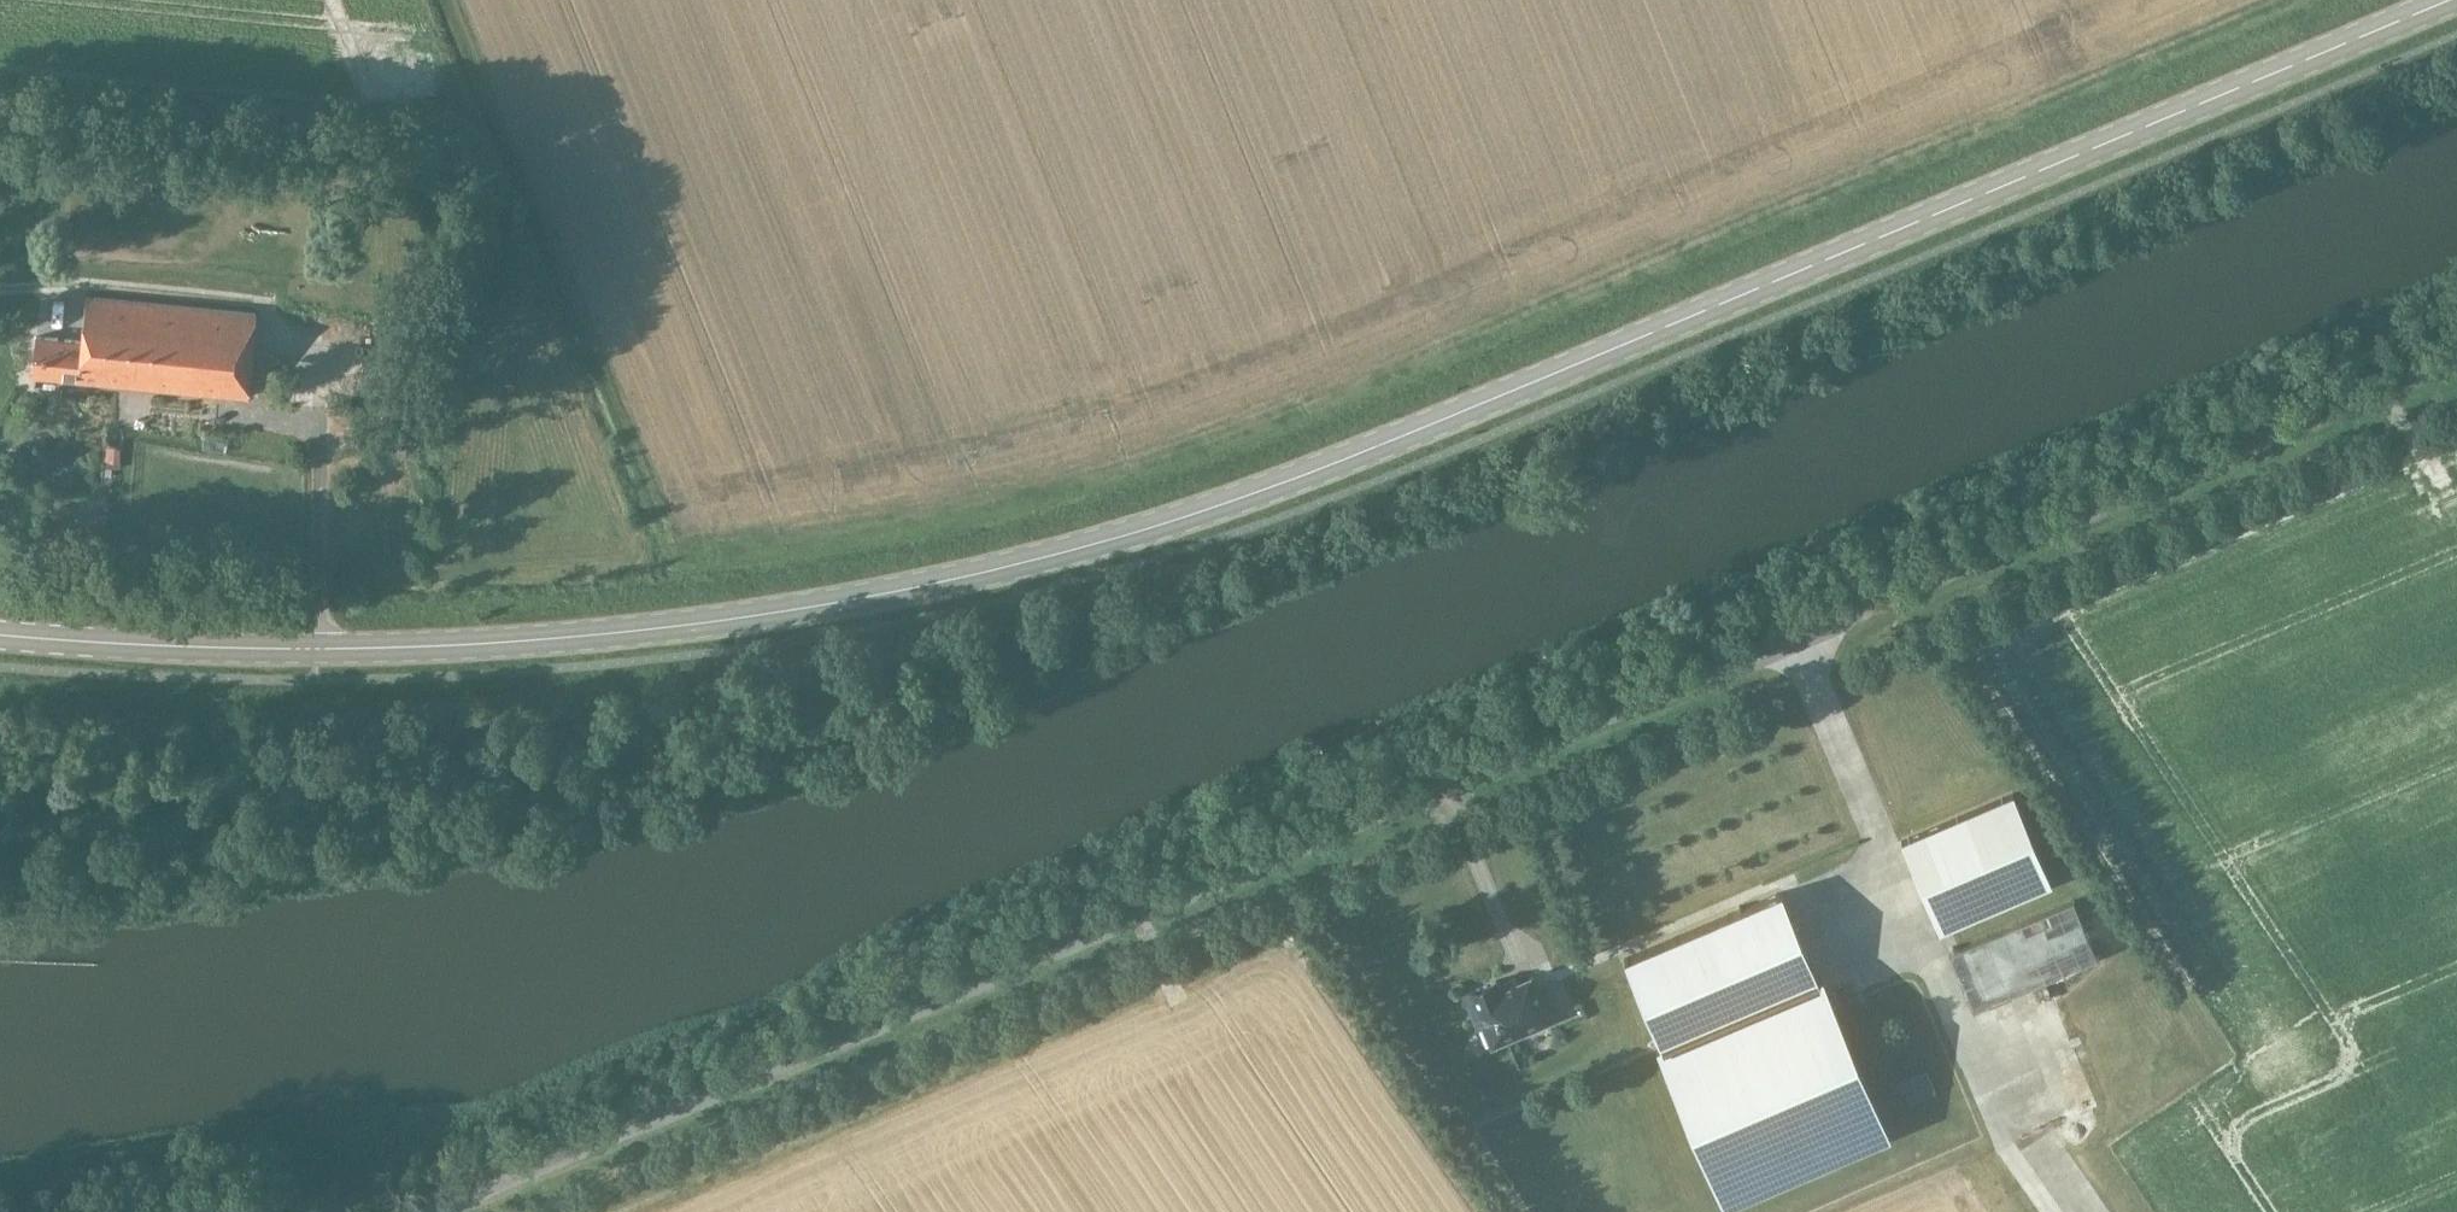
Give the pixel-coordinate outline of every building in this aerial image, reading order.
[(65,381),(249,398),(257,312),(84,295),(80,337),(35,332),(31,374),(64,378),(65,381)] [(341,335),(341,321),(317,322),(318,336),(341,335)] [(2051,882),(2012,793),(1901,840),(1939,930),(2051,882)] [(1624,958),(1728,1203),(1885,1136),(1781,891),(1624,958)] [(2097,957),(2072,900),(1948,952),(1973,1010),(2097,957)] [(1498,984),(1496,979),(1463,993),(1478,1028),(1483,1026),(1491,1046),(1552,1020),(1533,975),(1516,982),(1514,977),(1498,984)] [(1927,1072),(1900,1083),(1908,1101),(1934,1090),(1927,1072)]
